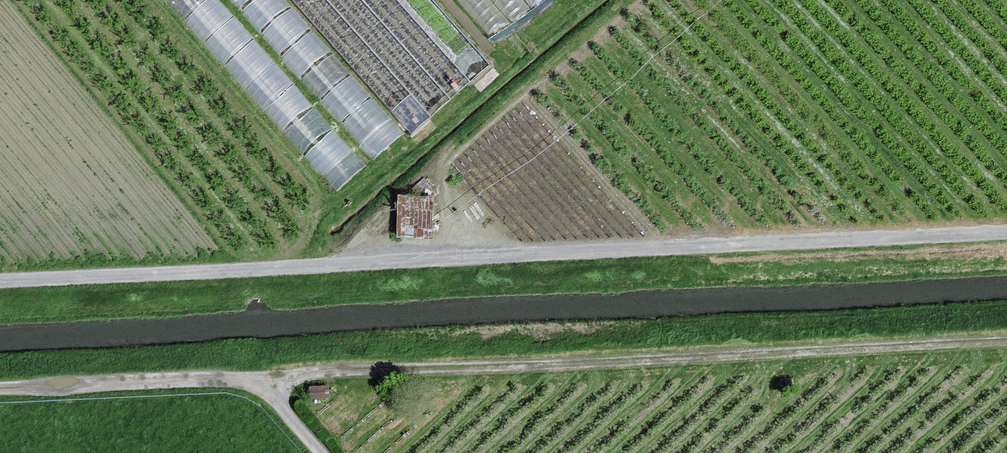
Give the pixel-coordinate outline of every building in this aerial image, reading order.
[(322,176),(354,149),(224,0),(168,0),(322,176)] [(366,162),(398,135),(286,0),(232,0),(366,162)] [(327,386),(310,388),(311,398),(328,396),(327,386)]
